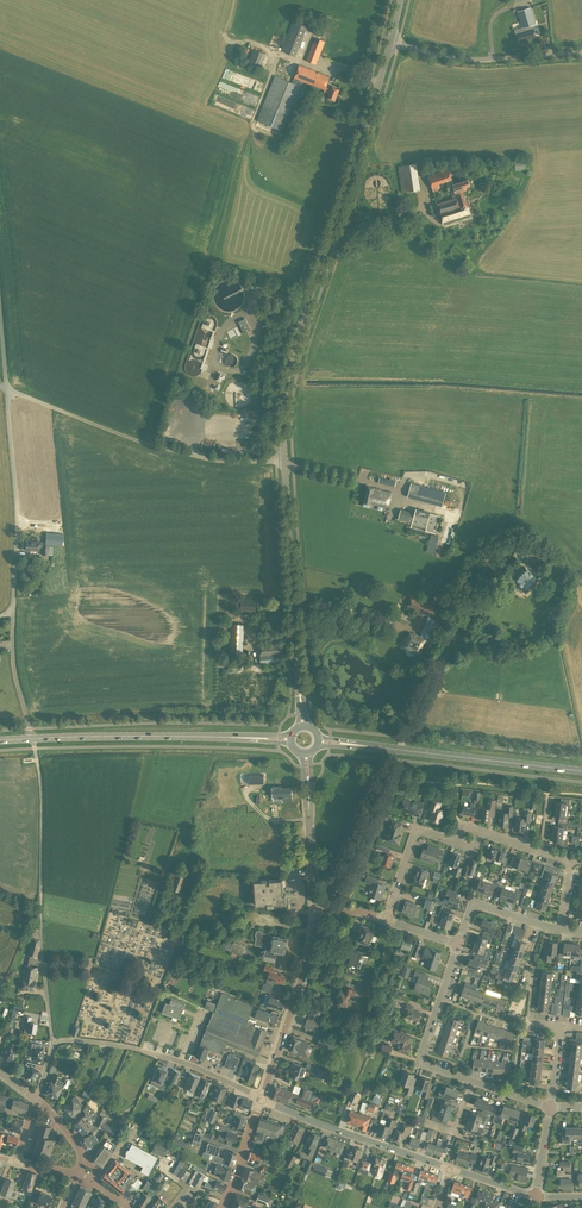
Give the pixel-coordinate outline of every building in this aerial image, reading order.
[(515,30),(516,33),(519,43),(536,37),(533,28),(532,28),(532,26),(536,24),(531,7),(517,11),(523,28),(515,30)] [(281,50),(296,56),(308,26),(293,20),(281,50)] [(315,38),(306,60),(316,64),(325,41),(315,38)] [(259,69),(266,54),(253,49),(247,64),(259,69)] [(304,92),(307,83),(324,90),(322,95),(328,97),(328,98),(335,101),(339,89),(332,86),(327,84),(330,77),(299,65),(292,83),(275,76),(257,121),(285,132),(302,91),(304,92)] [(416,164),(398,166),(402,192),(420,190),(416,164)] [(446,181),(447,184),(453,182),(449,169),(444,171),(446,176),(442,177),(443,182),(446,181)] [(439,189),(438,184),(443,182),(442,177),(446,176),(444,171),(428,176),(433,191),(439,189)] [(454,184),(453,182),(447,184),(449,188),(446,189),(448,194),(453,192),(453,195),(458,194),(457,192),(463,191),(466,189),(467,188),(466,187),(470,185),(468,179),(454,184)] [(471,216),(468,205),(463,191),(457,192),(458,194),(453,195),(454,198),(437,203),(443,225),(471,216)] [(245,319),(238,322),(244,334),(251,330),(245,319)] [(220,374),(218,380),(218,381),(221,382),(222,380),(224,380),(227,374),(224,373),(223,375),(220,374)] [(396,481),(380,478),(378,483),(395,486),(396,481)] [(442,507),(446,492),(411,483),(407,497),(442,507)] [(364,502),(371,504),(386,507),(390,492),(374,488),(367,486),(364,502)] [(400,509),(398,519),(406,521),(409,511),(400,509)] [(414,516),(412,523),(433,528),(437,515),(427,512),(425,519),(414,516)] [(427,551),(435,553),(439,540),(431,537),(427,551)] [(26,541),(25,550),(39,550),(39,547),(42,548),(42,545),(45,545),(45,544),(45,542),(42,541),(40,541),(40,542),(39,542),(33,541),(26,541)] [(518,551),(526,560),(532,554),(523,546),(518,551)] [(483,559),(489,555),(485,549),(478,553),(483,559)] [(538,579),(526,567),(515,578),(527,590),(538,579)] [(369,597),(372,583),(360,581),(357,595),(369,597)] [(411,596),(407,607),(433,618),(438,607),(411,596)] [(242,599),(241,609),(255,610),(256,600),(242,599)] [(231,623),(229,654),(243,656),(244,624),(231,623)] [(423,637),(423,638),(410,633),(404,647),(419,654),(426,639),(431,641),(435,632),(426,628),(422,637),(423,637)] [(277,643),(277,642),(259,643),(261,663),(277,662),(276,656),(278,656),(278,655),(284,654),(283,643),(277,643)] [(264,774),(248,775),(248,784),(264,784),(264,774)] [(293,788),(274,788),(274,797),(283,797),(283,801),(293,801),(293,788)] [(440,823),(444,811),(440,809),(442,802),(431,798),(428,810),(432,811),(430,819),(440,823)] [(555,809),(565,810),(565,805),(569,806),(570,799),(561,798),(561,802),(556,801),(555,809)] [(409,812),(409,813),(419,816),(423,803),(415,800),(414,803),(403,799),(400,809),(409,812)] [(481,819),(489,820),(489,816),(495,817),(497,800),(488,799),(487,808),(483,808),(481,819)] [(464,802),(462,814),(473,815),(475,803),(464,802)] [(499,825),(507,826),(508,816),(513,816),(514,806),(506,805),(505,813),(500,812),(499,825)] [(568,816),(564,815),(565,810),(555,809),(554,816),(559,817),(558,821),(567,823),(568,816)] [(514,830),(524,832),(525,821),(531,822),(532,812),(523,811),(522,818),(516,817),(514,830)] [(389,830),(386,840),(398,844),(401,835),(399,834),(402,824),(391,820),(388,830),(389,830)] [(552,833),(563,834),(563,829),(567,829),(567,825),(578,827),(578,824),(567,823),(558,821),(558,825),(553,825),(552,833)] [(19,843),(22,832),(16,831),(17,827),(11,825),(8,835),(13,836),(12,841),(19,843)] [(22,832),(19,843),(26,845),(27,840),(32,842),(35,832),(30,831),(28,834),(22,832)] [(568,840),(562,839),(563,834),(552,833),(551,840),(556,841),(556,845),(567,847),(568,840)] [(576,847),(577,838),(581,839),(581,835),(572,835),(572,846),(576,847)] [(444,849),(428,844),(427,850),(423,848),(420,859),(433,863),(435,857),(438,858),(437,859),(440,860),(444,849)] [(393,860),(394,856),(389,854),(391,849),(378,845),(376,850),(383,852),(381,859),(383,859),(381,864),(390,867),(392,859),(393,860)] [(487,860),(489,857),(495,859),(498,850),(491,847),(489,851),(486,850),(483,859),(487,860)] [(498,850),(495,859),(501,861),(500,865),(505,866),(508,857),(503,856),(504,852),(498,850)] [(453,853),(449,864),(455,866),(452,875),(460,877),(463,867),(457,866),(461,856),(453,853)] [(512,868),(513,866),(517,867),(520,857),(520,858),(512,856),(511,860),(508,860),(506,866),(512,868)] [(13,864),(24,867),(26,860),(15,857),(13,864)] [(527,859),(520,857),(517,867),(517,866),(522,868),(521,870),(527,872),(529,866),(525,864),(527,859)] [(468,865),(464,864),(461,875),(468,877),(469,874),(474,876),(476,872),(475,872),(478,861),(470,858),(468,865)] [(533,862),(530,873),(533,874),(535,867),(540,868),(541,864),(533,862)] [(24,867),(13,864),(11,870),(22,873),(24,867)] [(541,877),(545,878),(554,881),(557,874),(553,873),(555,869),(545,865),(541,877)] [(415,874),(411,884),(422,887),(425,878),(424,878),(427,871),(418,868),(416,875),(415,874)] [(11,870),(10,876),(20,879),(22,873),(11,870)] [(435,871),(433,877),(440,880),(442,874),(435,871)] [(171,888),(181,892),(187,876),(177,872),(171,888)] [(476,890),(484,892),(487,882),(483,881),(484,878),(480,876),(481,873),(478,873),(477,876),(473,888),(476,889),(476,890)] [(380,899),(384,886),(377,884),(379,879),(367,875),(364,882),(371,885),(368,895),(380,899)] [(20,879),(10,876),(7,883),(18,886),(20,879)] [(543,886),(552,889),(554,881),(545,878),(543,886)] [(268,909),(277,908),(290,910),(289,899),(287,898),(282,898),(282,896),(285,895),(283,895),(282,879),(254,881),(256,905),(268,904),(268,909)] [(492,891),(496,892),(499,883),(493,881),(492,884),(487,882),(484,892),(491,895),(492,891)] [(506,885),(499,883),(496,892),(496,893),(497,892),(500,893),(498,897),(506,900),(509,890),(505,888),(506,885)] [(540,893),(550,896),(552,889),(543,886),(540,893)] [(457,906),(459,899),(456,898),(458,893),(447,889),(444,898),(448,899),(447,903),(457,906)] [(516,889),(515,892),(509,890),(506,900),(513,902),(514,898),(519,899),(522,891),(516,889)] [(538,900),(547,903),(550,896),(540,893),(538,900)] [(426,914),(429,914),(429,913),(431,909),(433,901),(424,898),(421,906),(428,908),(426,914)] [(545,910),(547,903),(538,900),(535,907),(545,910)] [(413,915),(416,905),(405,901),(402,911),(413,915)] [(440,912),(443,913),(441,917),(452,921),(454,914),(450,912),(451,908),(442,905),(440,912)] [(452,921),(441,917),(440,920),(438,920),(437,924),(439,924),(439,925),(449,929),(452,921)] [(483,919),(480,926),(486,928),(484,932),(493,934),(494,935),(498,923),(495,922),(491,920),(490,922),(483,919)] [(369,926),(368,927),(363,925),(359,935),(358,935),(356,939),(357,939),(357,940),(368,944),(374,930),(371,928),(371,927),(369,926)] [(263,959),(275,961),(277,951),(284,953),(285,953),(285,952),(286,948),(286,947),(287,944),(287,939),(288,939),(288,938),(287,938),(273,935),(273,936),(270,936),(270,934),(264,932),(263,931),(258,930),(256,931),(255,935),(256,937),(255,944),(267,947),(266,948),(265,948),(265,950),(263,950),(261,951),(260,954),(261,956),(264,957),(263,959)] [(475,943),(485,946),(486,942),(489,943),(491,936),(483,933),(482,937),(477,935),(475,943)] [(514,939),(516,940),(514,947),(523,950),(526,943),(522,942),(523,937),(519,935),(515,934),(514,939)] [(1,953),(3,947),(7,948),(10,949),(12,941),(6,939),(0,938),(0,953),(1,953)] [(38,968),(29,966),(31,957),(36,958),(40,946),(38,946),(39,940),(32,938),(27,955),(25,965),(23,979),(24,979),(22,988),(33,990),(38,968)] [(412,942),(404,939),(400,949),(409,952),(412,942)] [(246,946),(234,941),(234,943),(225,940),(222,947),(234,951),(234,952),(249,958),(252,950),(246,948),(246,946)] [(557,942),(549,941),(548,947),(544,946),(543,960),(551,961),(552,954),(556,954),(557,942)] [(486,950),(484,950),(485,946),(475,943),(473,950),(477,951),(476,955),(484,958),(486,950)] [(563,957),(563,954),(570,954),(572,944),(564,943),(564,947),(560,947),(559,956),(563,957)] [(416,944),(411,956),(417,957),(421,946),(416,944)] [(581,959),(581,958),(581,949),(579,948),(579,945),(572,944),(570,954),(575,955),(574,959),(578,959),(579,958),(581,959)] [(511,954),(521,957),(523,950),(514,947),(511,946),(509,953),(512,954),(511,954)] [(435,970),(438,962),(436,962),(438,959),(439,958),(440,953),(432,950),(431,950),(425,948),(422,958),(426,959),(424,966),(435,970)] [(349,963),(359,967),(361,963),(366,965),(370,957),(364,955),(353,951),(349,963)] [(509,961),(519,964),(521,957),(511,954),(509,961)] [(467,966),(476,969),(477,965),(485,968),(488,959),(474,955),(473,959),(470,958),(467,966)] [(507,968),(516,972),(519,964),(509,961),(507,968)] [(282,974),(273,971),(274,966),(265,964),(263,970),(269,972),(267,977),(268,977),(267,980),(274,982),(275,982),(275,981),(283,984),(286,976),(282,975),(282,974)] [(408,978),(411,969),(404,967),(401,976),(408,978)] [(175,970),(171,968),(170,971),(169,974),(171,975),(176,980),(180,976),(175,971),(175,972),(175,970)] [(514,979),(516,972),(507,968),(504,976),(514,979)] [(427,995),(431,981),(427,980),(429,975),(415,970),(413,976),(418,977),(414,990),(427,995)] [(542,972),(541,979),(551,980),(552,973),(542,972)] [(372,976),(370,982),(377,984),(379,979),(372,976)] [(551,980),(541,979),(540,987),(550,988),(551,980)] [(340,991),(339,992),(358,998),(361,989),(359,989),(359,990),(357,990),(358,986),(348,982),(344,992),(340,991)] [(461,995),(468,997),(472,984),(465,982),(464,986),(461,995)] [(264,983),(262,990),(271,993),(273,986),(264,983)] [(364,993),(371,995),(374,986),(367,983),(364,993)] [(473,985),(472,984),(468,997),(475,1000),(478,990),(479,987),(472,985),(473,985)] [(550,988),(540,987),(539,994),(549,995),(550,988)] [(482,1002),(485,993),(478,990),(475,1000),(482,1002)] [(357,1002),(358,998),(339,992),(335,1004),(339,1005),(340,1004),(350,1008),(353,1001),(357,1002)] [(207,1001),(205,1008),(214,1011),(239,1022),(230,1045),(258,1055),(262,1045),(260,1044),(265,1031),(256,1027),(256,1028),(252,1026),(253,1024),(247,1021),(254,1005),(222,993),(217,1005),(207,1001)] [(489,1004),(492,995),(485,993),(482,1002),(489,1004)] [(265,997),(262,1005),(282,1011),(284,1003),(286,999),(271,994),(270,995),(269,998),(265,997)] [(549,995),(539,994),(539,1001),(548,1003),(549,995)] [(496,1007),(499,997),(492,995),(489,1004),(496,1007)] [(507,1000),(499,997),(496,1007),(504,1009),(507,1000)] [(161,1012),(162,1013),(173,1017),(177,1018),(180,1020),(180,1019),(179,1019),(180,1017),(182,1012),(183,1009),(184,1005),(171,1000),(169,1004),(165,1003),(162,1012),(161,1012)] [(548,1010),(548,1003),(539,1001),(538,1009),(541,1009),(541,1013),(547,1014),(548,1010)] [(418,1021),(421,1013),(412,1010),(414,1006),(407,1003),(404,1009),(408,1010),(406,1017),(418,1021)] [(566,1004),(566,1007),(567,1007),(567,1010),(571,1010),(573,1009),(576,1009),(576,1013),(581,1014),(581,1006),(577,1006),(570,1005),(567,1004),(566,1004)] [(307,1018),(305,1026),(306,1026),(305,1030),(319,1034),(320,1030),(318,1030),(321,1022),(318,1021),(321,1010),(318,1009),(311,1007),(310,1009),(308,1017),(307,1018)] [(278,1020),(277,1019),(279,1015),(280,1013),(273,1010),(272,1013),(258,1008),(254,1018),(270,1023),(270,1024),(276,1026),(278,1020)] [(223,1052),(227,1043),(230,1045),(239,1022),(214,1011),(209,1024),(208,1024),(205,1033),(197,1054),(206,1057),(210,1047),(223,1052)] [(35,1033),(37,1023),(31,1022),(32,1017),(24,1015),(22,1028),(25,1029),(24,1033),(31,1034),(31,1032),(35,1033)] [(447,1023),(458,1027),(459,1022),(463,1024),(464,1021),(460,1020),(460,1021),(449,1017),(447,1023)] [(482,1038),(483,1035),(487,1024),(478,1021),(474,1032),(480,1034),(479,1037),(482,1038)] [(462,1028),(458,1027),(447,1023),(444,1030),(455,1034),(457,1029),(461,1031),(462,1028)] [(490,1037),(494,1026),(487,1024),(483,1035),(487,1036),(486,1040),(489,1041),(490,1037)] [(80,1026),(74,1025),(71,1035),(76,1037),(80,1026)] [(496,1043),(497,1040),(501,1028),(494,1026),(490,1037),(494,1039),(493,1042),(496,1043)] [(504,1042),(508,1031),(501,1028),(497,1040),(501,1041),(500,1044),(499,1047),(502,1048),(503,1045),(504,1042)] [(455,1034),(444,1030),(442,1037),(453,1041),(454,1037),(458,1038),(459,1035),(455,1034)] [(508,1031),(504,1042),(509,1043),(507,1047),(510,1048),(512,1044),(510,1043),(514,1033),(508,1031)] [(395,1049),(402,1052),(402,1051),(407,1053),(410,1044),(409,1043),(411,1037),(395,1032),(392,1041),(397,1043),(395,1049)] [(535,1038),(534,1045),(544,1047),(545,1039),(540,1039),(541,1034),(537,1034),(537,1038),(535,1038)] [(320,1036),(317,1046),(334,1051),(337,1040),(320,1036)] [(293,1037),(288,1049),(295,1051),(294,1054),(300,1056),(301,1055),(305,1056),(310,1043),(300,1040),(293,1037)] [(453,1041),(442,1037),(440,1044),(450,1048),(452,1044),(456,1045),(457,1042),(453,1041)] [(571,1050),(581,1051),(581,1039),(579,1038),(576,1038),(570,1038),(569,1042),(572,1042),(571,1050)] [(10,1061),(15,1052),(11,1050),(15,1044),(10,1041),(7,1048),(2,1056),(10,1061)] [(32,1043),(32,1047),(33,1047),(32,1060),(42,1060),(43,1047),(41,1047),(41,1044),(32,1043)] [(383,1044),(380,1053),(390,1056),(392,1047),(383,1044)] [(454,1049),(450,1048),(440,1044),(437,1053),(448,1057),(448,1056),(451,1058),(454,1052),(454,1049)] [(533,1053),(543,1054),(544,1047),(534,1045),(533,1053)] [(581,1051),(571,1050),(570,1057),(580,1059),(581,1059),(581,1051)] [(543,1054),(533,1053),(532,1060),(542,1062),(543,1054)] [(236,1070),(240,1058),(229,1054),(224,1066),(236,1070)] [(480,1059),(479,1071),(486,1072),(487,1060),(483,1060),(483,1056),(480,1055),(480,1059)] [(495,1061),(490,1061),(491,1057),(488,1056),(487,1060),(486,1072),(494,1072),(495,1061)] [(246,1065),(248,1066),(247,1070),(257,1074),(258,1070),(257,1070),(259,1066),(255,1064),(256,1061),(244,1057),(243,1061),(247,1062),(246,1065)] [(495,1061),(494,1072),(501,1073),(503,1062),(502,1062),(498,1061),(498,1057),(495,1057),(495,1061)] [(569,1065),(579,1066),(580,1059),(570,1057),(569,1065)] [(502,1062),(503,1062),(501,1073),(510,1074),(511,1063),(505,1062),(506,1058),(503,1058),(502,1062)] [(542,1062),(532,1060),(531,1068),(541,1069),(542,1062)] [(24,1076),(32,1082),(33,1082),(40,1071),(35,1068),(37,1064),(27,1061),(26,1064),(30,1067),(24,1076)] [(301,1081),(303,1076),(305,1069),(314,1075),(329,1081),(332,1075),(316,1068),(308,1063),(305,1066),(292,1062),(289,1072),(294,1073),(292,1078),(298,1079),(301,1081)] [(568,1073),(578,1074),(579,1066),(569,1065),(568,1073)] [(153,1077),(152,1079),(160,1083),(158,1088),(163,1090),(167,1080),(163,1078),(167,1070),(166,1070),(166,1069),(162,1067),(162,1068),(158,1066),(155,1073),(154,1073),(152,1076),(153,1077)] [(257,1074),(247,1070),(245,1075),(242,1074),(243,1069),(240,1068),(237,1075),(244,1078),(253,1081),(255,1077),(256,1077),(257,1074)] [(530,1075),(540,1076),(541,1069),(531,1068),(530,1075)] [(175,1084),(180,1072),(173,1069),(168,1080),(175,1084)] [(404,1071),(400,1083),(407,1085),(404,1093),(411,1095),(417,1078),(413,1076),(414,1074),(404,1071)] [(190,1073),(184,1088),(188,1089),(186,1094),(192,1096),(200,1077),(190,1073)] [(568,1081),(577,1082),(578,1074),(568,1073),(568,1081)] [(53,1074),(50,1081),(45,1093),(57,1098),(62,1086),(63,1087),(63,1089),(67,1090),(71,1079),(66,1077),(64,1083),(59,1081),(61,1077),(53,1074)] [(539,1084),(540,1076),(530,1075),(529,1083),(539,1084)] [(421,1077),(417,1087),(423,1089),(421,1096),(429,1098),(434,1083),(429,1082),(430,1079),(421,1077)] [(204,1097),(210,1081),(201,1078),(194,1093),(204,1097)] [(80,1097),(88,1101),(96,1085),(91,1082),(86,1092),(84,1091),(80,1097)] [(210,1098),(220,1103),(226,1088),(216,1083),(210,1098)] [(274,1086),(272,1092),(290,1098),(297,1100),(298,1096),(298,1095),(292,1092),(286,1090),(280,1088),(274,1086)] [(457,1090),(446,1086),(445,1091),(440,1089),(438,1096),(439,1097),(449,1100),(450,1100),(451,1097),(454,1098),(457,1090)] [(298,1095),(298,1096),(309,1099),(312,1091),(309,1090),(308,1090),(308,1089),(307,1089),(301,1087),(298,1095)] [(272,1092),(270,1097),(276,1099),(288,1103),(290,1098),(272,1092)] [(354,1092),(349,1101),(354,1103),(358,1094),(354,1092)] [(249,1109),(252,1100),(243,1097),(234,1093),(229,1106),(236,1108),(238,1103),(240,1104),(240,1106),(239,1107),(240,1109),(242,1110),(243,1109),(244,1107),(249,1109)] [(28,1102),(13,1098),(8,1096),(0,1094),(0,1111),(3,1112),(5,1108),(10,1109),(25,1113),(28,1102)] [(298,1096),(297,1100),(295,1103),(310,1108),(312,1102),(309,1099),(298,1096)] [(72,1115),(80,1108),(79,1107),(82,1104),(78,1101),(78,1099),(76,1097),(74,1097),(72,1098),(72,1100),(65,1108),(72,1115)] [(442,1102),(440,1110),(450,1113),(452,1106),(448,1104),(449,1100),(439,1097),(438,1101),(442,1102)] [(482,1111),(491,1114),(492,1112),(494,1106),(486,1104),(487,1100),(477,1097),(474,1105),(483,1108),(482,1111)] [(369,1105),(367,1110),(373,1112),(376,1104),(370,1102),(369,1105)] [(92,1125),(97,1114),(87,1103),(83,1110),(85,1112),(84,1115),(83,1116),(82,1116),(74,1123),(82,1134),(92,1125)] [(501,1124),(504,1117),(508,1118),(512,1108),(504,1105),(501,1114),(498,1113),(498,1114),(497,1116),(496,1119),(495,1122),(501,1124)] [(512,1108),(508,1118),(513,1120),(512,1123),(515,1124),(516,1121),(520,1111),(512,1108)] [(346,1122),(355,1125),(359,1113),(354,1111),(351,1110),(346,1122)] [(446,1124),(447,1120),(450,1113),(440,1110),(438,1113),(434,1111),(431,1119),(446,1124)] [(471,1112),(469,1119),(479,1123),(484,1124),(488,1113),(477,1110),(476,1114),(471,1112)] [(235,1119),(233,1125),(241,1128),(244,1118),(240,1117),(241,1114),(234,1112),(232,1118),(235,1119)] [(370,1117),(359,1113),(355,1125),(359,1126),(358,1127),(366,1130),(370,1117)] [(522,1116),(518,1128),(527,1131),(528,1125),(532,1126),(535,1116),(527,1113),(525,1117),(522,1116)] [(106,1118),(100,1114),(95,1124),(105,1131),(111,1134),(115,1129),(107,1124),(104,1122),(106,1118)] [(7,1130),(20,1133),(23,1120),(13,1117),(11,1126),(8,1125),(7,1130)] [(255,1138),(255,1139),(257,1140),(264,1142),(265,1140),(276,1143),(282,1125),(274,1122),(275,1119),(267,1117),(267,1120),(260,1118),(256,1131),(257,1131),(256,1135),(255,1135),(254,1138),(255,1138)] [(378,1134),(387,1137),(388,1132),(392,1134),(397,1120),(388,1117),(385,1125),(381,1124),(378,1134)] [(478,1126),(479,1123),(469,1119),(466,1127),(471,1128),(470,1132),(481,1136),(484,1128),(478,1126)] [(393,1139),(401,1142),(403,1138),(407,1139),(411,1126),(402,1123),(400,1130),(396,1129),(393,1139)] [(47,1137),(50,1127),(41,1124),(36,1138),(38,1138),(33,1152),(45,1156),(50,1138),(47,1137)] [(297,1142),(304,1128),(295,1124),(288,1138),(297,1142)] [(232,1129),(225,1126),(220,1125),(218,1131),(221,1132),(219,1137),(220,1138),(223,1139),(224,1139),(228,1140),(226,1144),(230,1145),(232,1141),(234,1142),(237,1134),(231,1132),(232,1129)] [(518,1128),(513,1126),(509,1136),(515,1138),(518,1128)] [(573,1138),(573,1127),(562,1128),(562,1143),(570,1143),(570,1138),(573,1138)] [(573,1138),(577,1138),(577,1145),(581,1145),(581,1128),(581,1127),(573,1127),(573,1138)] [(412,1137),(409,1144),(418,1147),(419,1144),(419,1142),(421,1138),(425,1139),(425,1137),(427,1132),(419,1129),(415,1138),(412,1137)] [(98,1140),(93,1132),(80,1140),(86,1149),(98,1140)] [(310,1132),(305,1144),(309,1146),(306,1153),(311,1155),(314,1148),(320,1136),(310,1132)] [(16,1137),(0,1133),(0,1148),(1,1148),(2,1142),(6,1143),(16,1145),(17,1141),(18,1141),(18,1139),(17,1138),(18,1137),(16,1137)] [(199,1142),(202,1135),(195,1133),(193,1140),(199,1142)] [(329,1137),(324,1147),(340,1153),(344,1144),(329,1137)] [(176,1144),(186,1148),(188,1142),(178,1138),(176,1144)] [(106,1140),(103,1144),(97,1152),(92,1160),(102,1167),(107,1159),(113,1151),(111,1150),(115,1144),(113,1143),(112,1144),(106,1140)] [(436,1145),(433,1152),(441,1155),(444,1147),(441,1146),(442,1141),(437,1140),(436,1145)] [(156,1141),(150,1152),(158,1157),(159,1154),(163,1156),(166,1150),(168,1151),(170,1148),(168,1147),(156,1141)] [(205,1152),(217,1156),(220,1147),(208,1142),(205,1152)] [(427,1145),(426,1150),(433,1152),(436,1145),(428,1142),(427,1145)] [(158,1157),(150,1152),(150,1153),(132,1143),(128,1149),(127,1149),(125,1153),(126,1154),(124,1157),(142,1166),(140,1171),(148,1175),(158,1157)] [(471,1145),(475,1146),(475,1145),(474,1150),(480,1152),(481,1147),(476,1145),(476,1144),(472,1143),(471,1145)] [(514,1147),(513,1152),(518,1153),(517,1160),(527,1162),(529,1162),(530,1152),(526,1151),(527,1146),(514,1144),(514,1145),(514,1147)] [(353,1146),(353,1147),(349,1145),(342,1165),(347,1167),(350,1157),(354,1159),(353,1160),(354,1161),(356,1162),(357,1162),(358,1160),(361,1149),(353,1146)] [(224,1162),(228,1164),(227,1168),(231,1169),(236,1155),(228,1151),(227,1151),(225,1151),(222,1161),(224,1162)] [(456,1160),(469,1164),(470,1161),(475,1163),(478,1154),(472,1152),(471,1155),(459,1151),(456,1160)] [(250,1152),(247,1160),(254,1162),(260,1165),(259,1168),(265,1170),(267,1166),(263,1165),(264,1161),(262,1160),(263,1156),(250,1152)] [(290,1153),(285,1165),(291,1168),(297,1156),(290,1153)] [(478,1167),(487,1170),(490,1163),(495,1165),(498,1156),(491,1153),(491,1154),(489,1153),(488,1158),(482,1156),(478,1167)] [(372,1173),(381,1175),(385,1160),(376,1157),(372,1173)] [(126,1176),(123,1180),(122,1179),(129,1170),(115,1159),(106,1172),(105,1171),(101,1177),(120,1192),(121,1191),(129,1197),(133,1192),(129,1189),(134,1183),(133,1183),(136,1180),(130,1175),(128,1178),(126,1176)] [(362,1159),(361,1161),(360,1166),(360,1167),(359,1167),(358,1171),(362,1172),(363,1169),(369,1170),(371,1162),(362,1159)] [(219,1177),(228,1180),(231,1169),(227,1168),(224,1167),(224,1166),(223,1166),(207,1160),(205,1166),(214,1169),(213,1170),(215,1171),(214,1175),(219,1177)] [(314,1162),(308,1160),(304,1171),(309,1174),(314,1162)] [(404,1170),(403,1170),(405,1164),(397,1161),(393,1173),(390,1172),(387,1181),(394,1183),(397,1175),(397,1174),(397,1173),(398,1173),(398,1172),(402,1174),(403,1173),(404,1170)] [(184,1163),(181,1167),(176,1175),(198,1188),(205,1175),(207,1171),(200,1167),(189,1162),(188,1165),(184,1163)] [(326,1176),(328,1168),(314,1163),(312,1171),(326,1176)] [(414,1167),(406,1164),(404,1170),(403,1173),(402,1174),(401,1178),(408,1180),(409,1177),(411,1177),(414,1167)] [(510,1170),(510,1174),(513,1175),(518,1175),(517,1181),(521,1181),(525,1182),(526,1177),(528,1168),(524,1167),(523,1168),(520,1167),(520,1166),(511,1165),(510,1170)] [(253,1170),(245,1168),(242,1177),(257,1182),(260,1173),(253,1171),(253,1170)] [(422,1180),(427,1181),(430,1172),(421,1170),(418,1179),(422,1181),(422,1180)] [(565,1173),(565,1170),(557,1170),(557,1179),(561,1179),(561,1186),(572,1186),(572,1173),(565,1173)] [(36,1173),(28,1171),(26,1181),(24,1181),(23,1188),(30,1190),(31,1188),(32,1183),(33,1183),(36,1173)] [(435,1185),(438,1175),(430,1172),(427,1181),(425,1186),(428,1187),(430,1184),(435,1185)] [(138,1207),(144,1207),(151,1198),(153,1194),(157,1188),(156,1187),(164,1175),(161,1173),(148,1191),(146,1195),(142,1192),(135,1204),(134,1205),(138,1207)] [(223,1191),(226,1184),(216,1180),(209,1177),(207,1182),(205,1182),(204,1184),(205,1187),(217,1191),(218,1189),(223,1191)] [(241,1178),(237,1189),(252,1194),(256,1184),(247,1181),(241,1178)] [(5,1179),(1,1193),(16,1198),(19,1191),(12,1189),(14,1182),(5,1179)] [(162,1180),(158,1186),(163,1188),(166,1190),(167,1187),(164,1185),(166,1182),(162,1180)] [(335,1188),(341,1189),(341,1187),(344,1188),(346,1183),(338,1180),(335,1188)] [(413,1180),(413,1181),(410,1190),(416,1192),(419,1182),(413,1180)] [(147,1181),(142,1187),(147,1191),(151,1184),(147,1181)] [(454,1181),(451,1191),(460,1194),(463,1183),(454,1181)] [(468,1197),(472,1187),(463,1183),(460,1194),(461,1190),(466,1192),(464,1196),(468,1197)] [(92,1195),(89,1194),(91,1192),(90,1191),(81,1186),(80,1186),(72,1203),(74,1203),(73,1206),(72,1206),(71,1207),(86,1207),(92,1195)] [(480,1200),(483,1201),(486,1191),(481,1190),(480,1192),(477,1191),(477,1193),(474,1192),(470,1202),(468,1207),(474,1207),(475,1204),(475,1203),(478,1204),(480,1200)] [(483,1201),(482,1203),(485,1204),(485,1207),(498,1207),(500,1203),(499,1202),(492,1200),(493,1196),(490,1195),(491,1193),(486,1191),(483,1201)] [(36,1202),(41,1204),(40,1206),(37,1205),(36,1207),(44,1207),(45,1206),(47,1207),(50,1200),(51,1201),(53,1198),(51,1197),(52,1196),(41,1192),(40,1194),(36,1192),(32,1201),(36,1203),(36,1202)] [(235,1194),(229,1207),(230,1207),(250,1207),(251,1206),(247,1204),(249,1200),(235,1194)] [(255,1201),(274,1207),(275,1206),(270,1204),(272,1199),(258,1194),(255,1201)] [(425,1196),(422,1195),(420,1202),(427,1204),(429,1197),(425,1196)] [(98,1196),(95,1201),(92,1199),(88,1204),(86,1207),(87,1207),(93,1207),(94,1206),(96,1207),(100,1207),(105,1201),(98,1196)] [(162,1207),(163,1207),(165,1207),(168,1204),(159,1196),(155,1201),(148,1207),(162,1207)] [(218,1204),(209,1199),(203,1207),(216,1207),(218,1204)] [(506,1207),(508,1207),(522,1207),(524,1204),(509,1199),(506,1207)]
